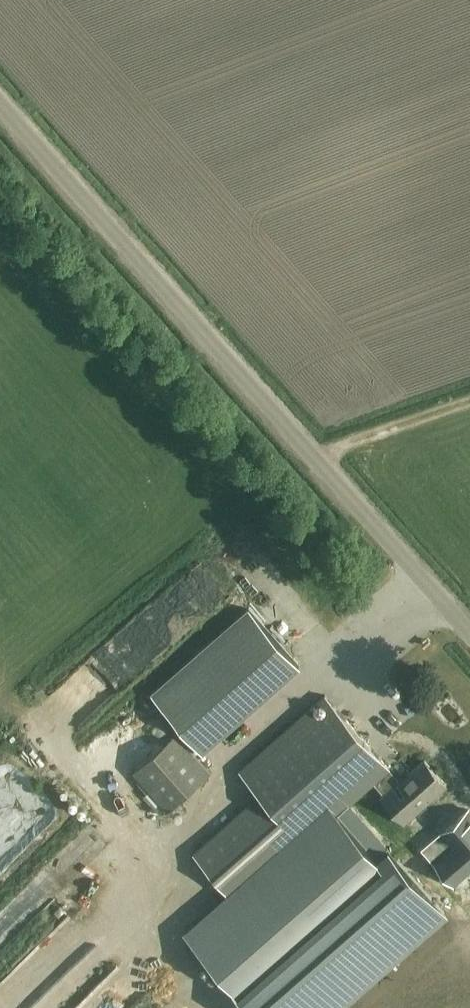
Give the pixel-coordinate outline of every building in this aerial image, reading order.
[(286,651),(247,607),(150,692),(189,737),(286,651)] [(229,894),(186,932),(232,985),(376,859),(338,816),(375,783),(385,795),(383,798),(405,823),(447,786),(424,760),(400,782),(325,697),(241,771),(262,795),(195,854),(229,894)] [(150,745),(174,726),(165,715),(141,733),(150,745)] [(212,773),(178,735),(134,774),(168,812),(212,773)] [(430,866),(448,887),(468,869),(469,872),(469,820),(464,812),(438,835),(450,849),(430,866)] [(408,868),(398,861),(389,873),(399,881),(408,868)] [(132,962),(120,986),(144,998),(156,974),(132,962)]
